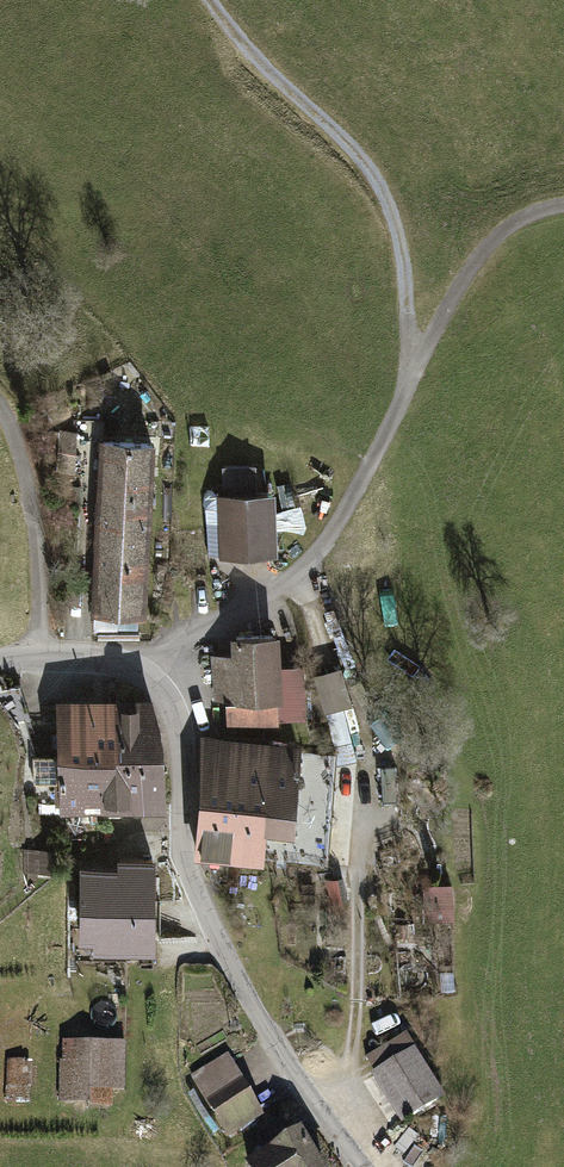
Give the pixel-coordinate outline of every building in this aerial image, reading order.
[(74,435),(55,434),(54,459),(73,460),(74,435)] [(152,446),(97,444),(91,621),(146,623),(152,446)] [(222,499),(215,499),(219,563),(275,560),(272,496),(256,497),(255,469),(220,471),(222,499)] [(279,634),(230,638),(231,654),(212,655),(215,702),(225,702),(227,731),(308,726),(304,667),(281,669),(279,634)] [(153,697),(58,700),(61,813),(163,810),(160,727),(154,727),(153,697)] [(301,744),(209,737),(199,860),(265,865),(267,832),(294,834),(301,744)] [(51,850),(24,850),(24,875),(51,875),(51,850)] [(155,954),(155,860),(120,860),(120,870),(82,869),(81,937),(93,937),(93,954),(155,954)] [(314,887),(300,888),(300,902),(315,902),(314,887)] [(423,930),(453,928),(450,887),(421,889),(423,930)] [(372,1079),(404,1129),(447,1103),(415,1052),(411,1054),(401,1038),(366,1060),(376,1076),(372,1079)] [(115,1091),(126,1091),(126,1043),(60,1043),(60,1104),(91,1104),(91,1108),(115,1108),(115,1091)] [(190,1076),(228,1138),(265,1116),(227,1054),(190,1076)] [(31,1061),(7,1060),(6,1103),(30,1104),(31,1061)] [(245,1164),(246,1166),(324,1166),(303,1131),(271,1150),(245,1164)]
